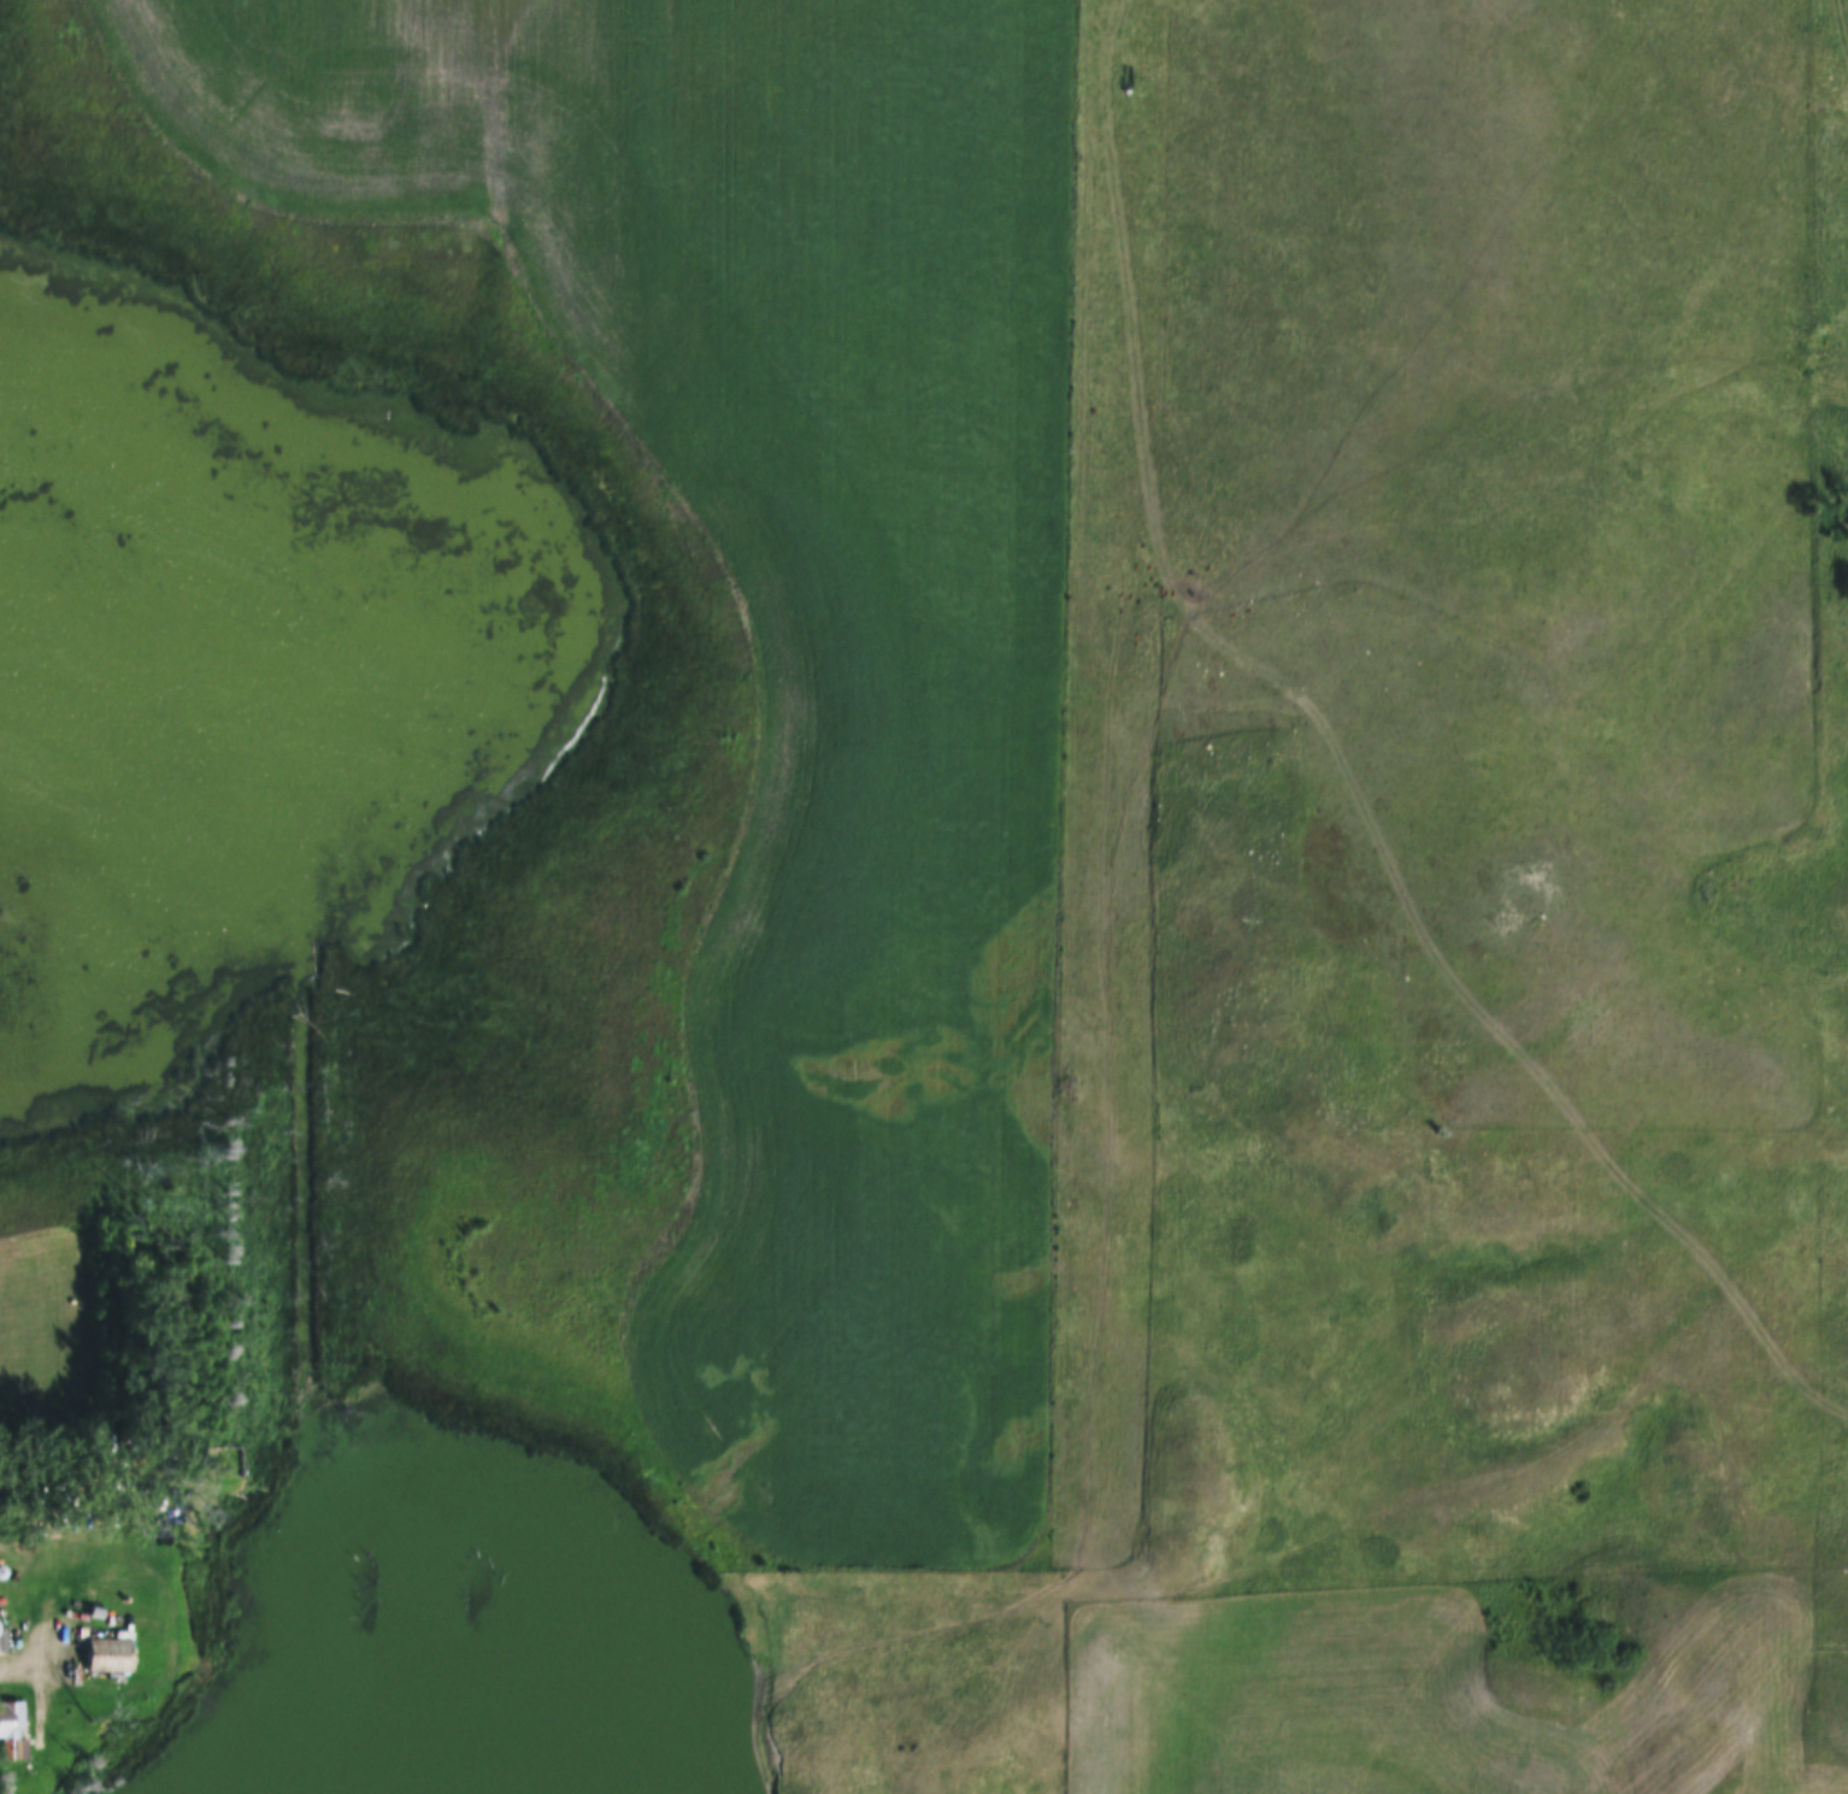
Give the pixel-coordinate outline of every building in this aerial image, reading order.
[(92,1599),(90,1606),(102,1607),(104,1600),(92,1599)] [(87,1640),(130,1641),(129,1672),(86,1670),(87,1640)] [(28,1760),(0,1760),(0,1737),(0,1703),(22,1702),(22,1739),(28,1739),(28,1760)]
